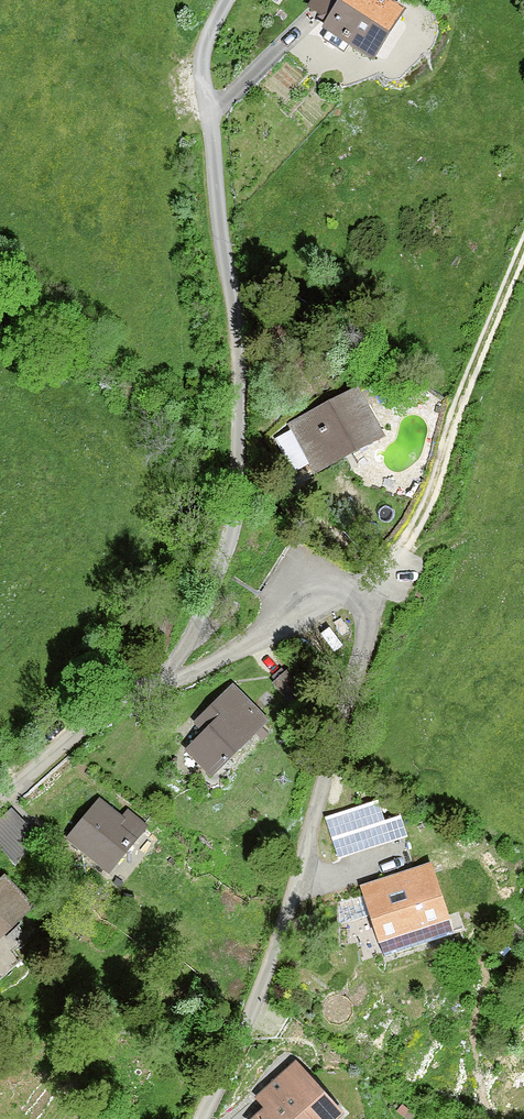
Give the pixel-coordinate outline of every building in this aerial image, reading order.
[(372,67),(407,16),(384,0),(312,0),(305,10),(327,25),(321,33),(372,67)] [(289,434),(275,441),(294,478),(311,469),(316,478),(388,440),(361,389),(286,428),(289,434)] [(185,754),(211,781),(270,726),(234,688),(193,725),(204,736),(185,754)] [(103,802),(70,842),(109,874),(146,829),(130,816),(126,821),(103,802)] [(0,883),(0,945),(38,907),(6,877),(0,883)] [(412,881),(357,922),(406,987),(421,975),(415,968),(455,938),(412,881)] [(257,1100),(267,1111),(258,1118),(346,1118),(350,1115),(298,1061),(257,1100)]
